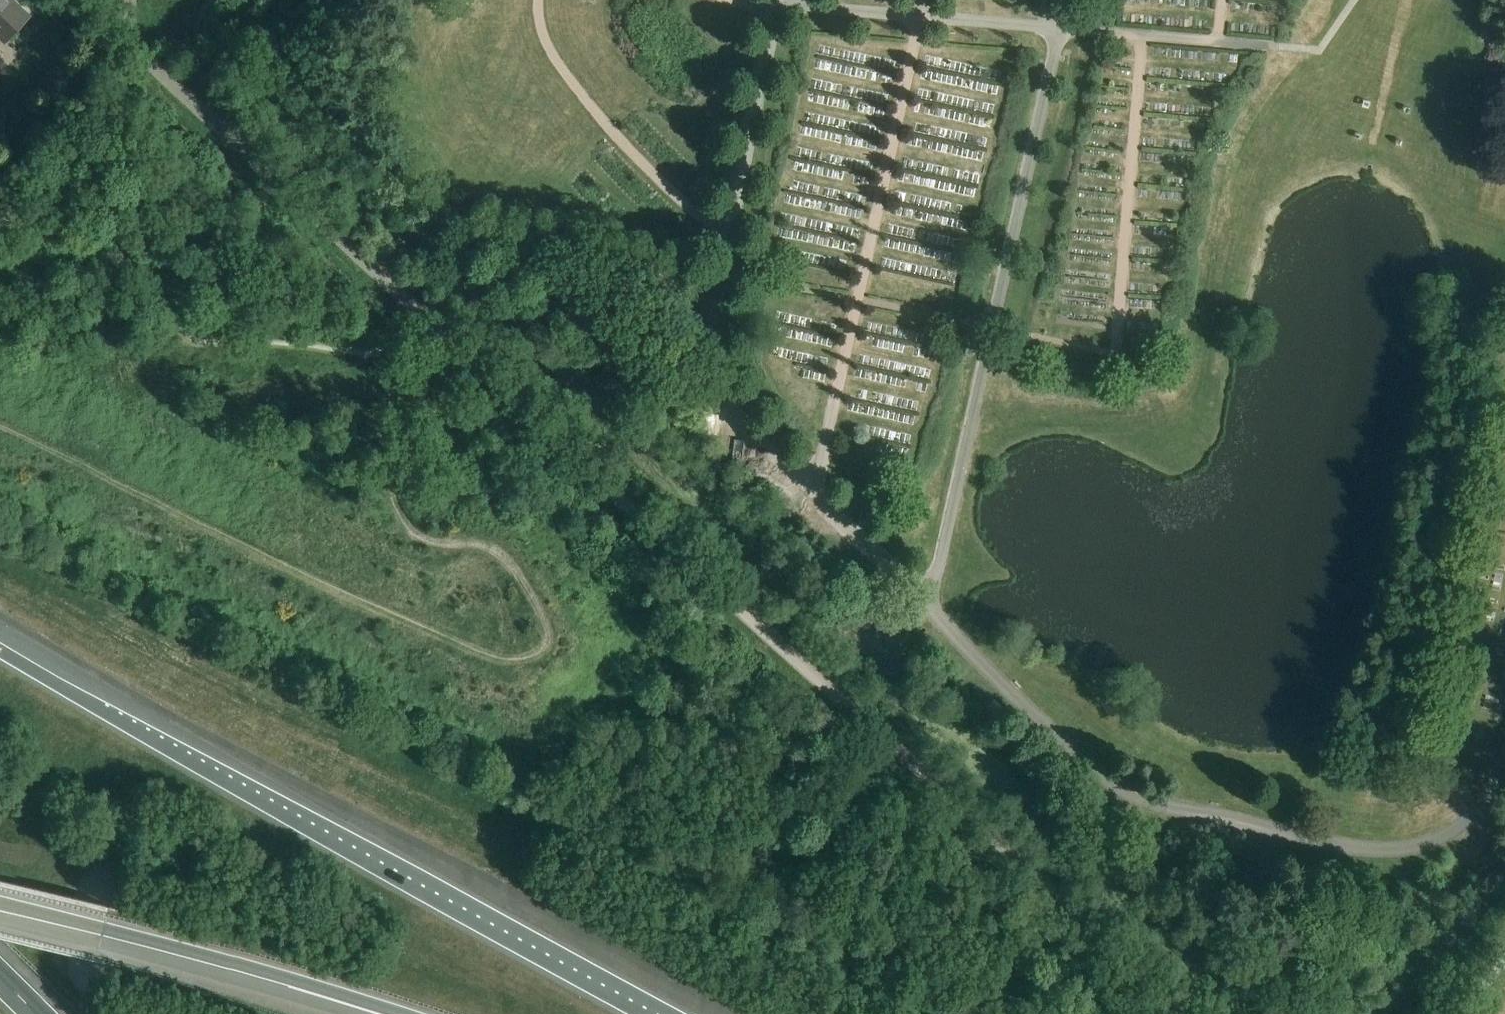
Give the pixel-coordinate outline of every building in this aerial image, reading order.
[(5,44),(27,20),(5,0),(0,0),(0,39),(5,44)]
